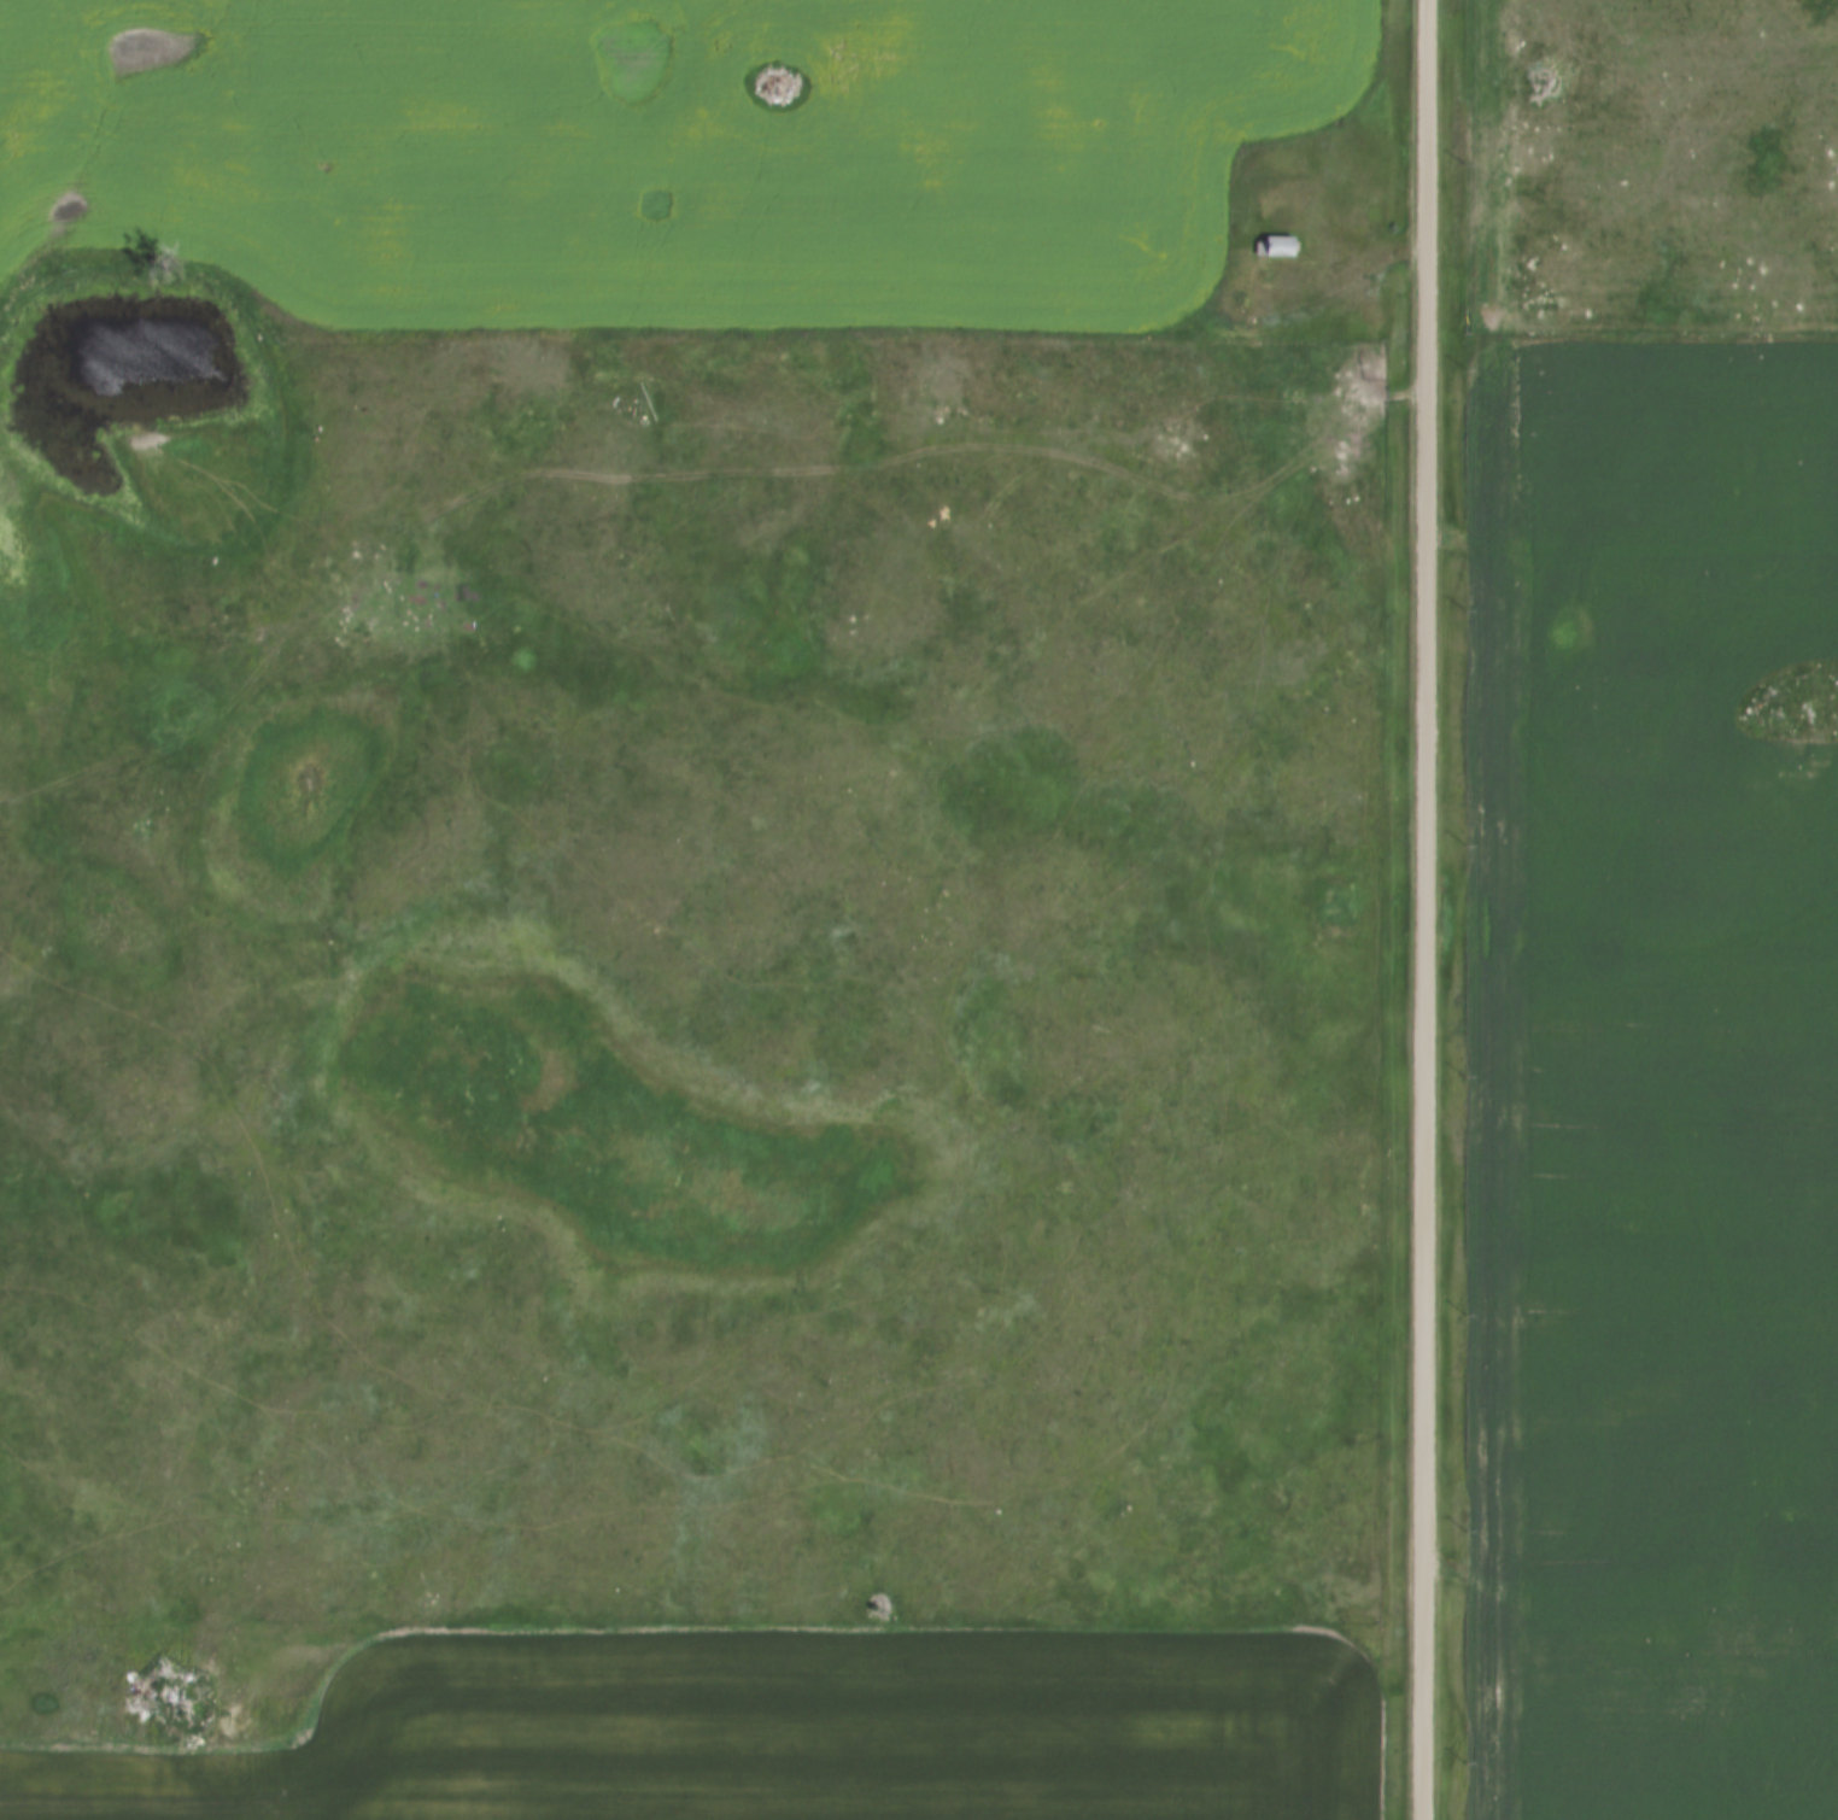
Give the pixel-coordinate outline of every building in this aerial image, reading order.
[(1256,237),(1256,255),(1295,255),(1295,237),(1256,237)]
